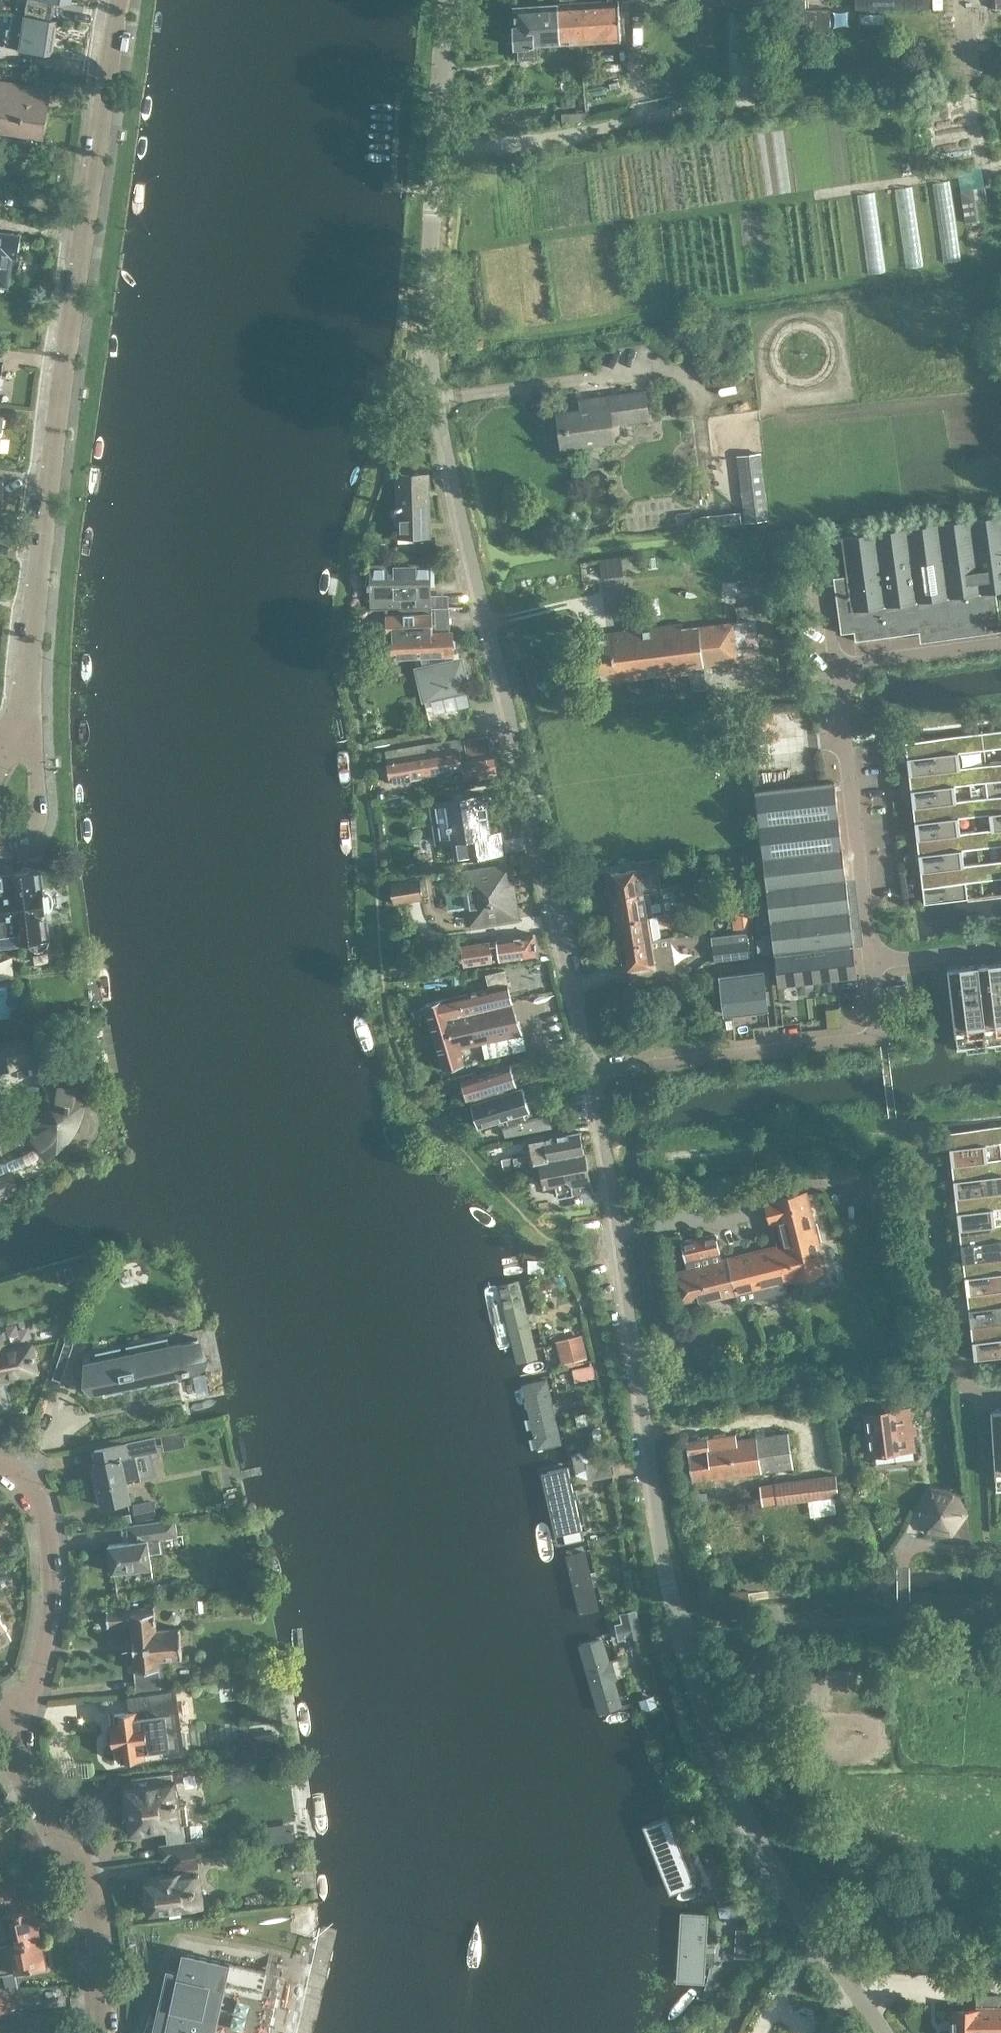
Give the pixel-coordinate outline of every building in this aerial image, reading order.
[(26,14),(50,18),(53,0),(28,0),(26,14)] [(571,2),(571,15),(579,15),(581,42),(620,39),(617,0),(603,0),(571,2)] [(806,0),(781,0),(781,32),(830,32),(830,9),(806,9),(806,0)] [(851,13),(936,13),(936,0),(851,0),(851,13)] [(571,15),(571,2),(513,6),(514,29),(508,32),(509,41),(517,46),(517,53),(533,52),(532,45),(561,43),(581,42),(579,15),(571,15)] [(50,18),(26,14),(12,12),(10,28),(7,28),(4,46),(48,53),(53,19),(50,18)] [(3,128),(1,140),(22,143),(23,138),(47,142),(52,107),(38,104),(40,94),(21,91),(22,89),(22,88),(22,87),(21,85),(21,84),(20,83),(19,82),(18,82),(16,82),(15,82),(14,82),(13,82),(12,83),(11,84),(10,85),(9,86),(9,87),(9,89),(0,88),(0,127),(3,128)] [(583,120),(583,111),(563,110),(563,120),(583,120)] [(902,176),(912,174),(910,163),(900,164),(902,176)] [(960,180),(962,188),(981,186),(979,177),(960,180)] [(943,260),(960,257),(950,181),(933,183),(943,260)] [(922,263),(912,187),(895,189),(905,265),(922,263)] [(966,221),(976,219),(973,199),(985,197),(983,187),(962,190),(966,221)] [(884,269),(874,192),(858,195),(868,271),(884,269)] [(7,281),(8,274),(14,275),(19,272),(21,257),(18,253),(20,234),(0,231),(0,280),(7,281)] [(646,391),(608,396),(609,406),(612,405),(613,421),(649,417),(646,391)] [(578,398),(579,410),(564,412),(569,445),(614,440),(612,421),(613,421),(612,405),(609,406),(608,396),(607,395),(578,398)] [(765,502),(760,453),(738,455),(745,519),(767,517),(765,502)] [(397,505),(395,505),(395,508),(397,508),(398,536),(415,536),(415,549),(435,549),(435,535),(430,535),(429,473),(396,474),(397,505)] [(676,514),(677,521),(690,520),(689,512),(676,514)] [(700,516),(701,526),(741,522),(740,512),(700,516)] [(836,598),(843,597),(844,609),(838,610),(841,632),(854,631),(855,640),(1000,620),(996,590),(1000,590),(1000,514),(841,537),(846,575),(833,576),(836,598)] [(599,558),(600,562),(602,577),(630,574),(628,554),(611,557),(599,558)] [(431,595),(431,584),(430,563),(371,563),(371,569),(369,569),(369,584),(368,584),(368,587),(371,587),(371,602),(371,608),(382,608),(437,607),(447,606),(447,596),(431,595)] [(735,607),(736,619),(753,617),(752,605),(735,607)] [(452,653),(452,649),(456,645),(455,639),(451,635),(451,633),(450,633),(438,634),(437,607),(382,608),(382,634),(387,634),(387,644),(387,656),(412,654),(425,654),(426,666),(423,667),(416,669),(422,695),(430,694),(466,685),(460,659),(455,660),(450,661),(450,653),(452,653)] [(704,663),(739,659),(742,658),(759,656),(760,656),(760,655),(756,619),(733,621),(699,626),(699,627),(683,629),(682,624),(586,636),(592,681),(687,668),(687,664),(702,661),(703,663),(704,663)] [(982,731),(986,764),(1000,763),(1000,729),(982,731)] [(982,731),(905,740),(909,773),(968,766),(986,764),(982,731)] [(463,736),(386,748),(387,759),(391,782),(425,776),(424,774),(435,772),(449,770),(451,780),(465,778),(497,773),(493,753),(488,754),(467,757),(463,736)] [(968,766),(972,798),(1000,795),(1000,763),(986,764),(968,766)] [(968,766),(909,773),(913,805),(972,798),(968,766)] [(821,783),(755,790),(759,825),(838,817),(834,781),(821,783)] [(484,794),(431,802),(437,842),(453,840),(456,859),(503,851),(500,831),(490,833),(484,794)] [(972,798),(975,831),(1000,827),(1000,795),(972,798)] [(972,798),(913,805),(917,838),(975,831),(972,798)] [(838,817),(759,825),(763,856),(842,847),(838,817)] [(975,831),(979,863),(1000,860),(1000,827),(975,831)] [(975,831),(917,838),(921,870),(979,863),(975,831)] [(842,847),(763,856),(766,887),(845,878),(845,877),(842,847)] [(637,860),(638,869),(656,866),(658,865),(656,857),(637,860)] [(979,863),(983,896),(1000,894),(1000,860),(979,863)] [(692,861),(693,879),(705,879),(705,861),(692,861)] [(979,863),(921,870),(925,903),(983,896),(979,863)] [(493,865),(460,870),(463,888),(466,887),(469,907),(466,907),(469,924),(519,917),(512,879),(507,880),(504,864),(493,865)] [(28,940),(29,943),(29,945),(32,947),(35,949),(39,950),(42,949),(44,948),(46,945),(48,942),(48,941),(48,937),(49,936),(46,910),(48,910),(50,909),(52,904),(52,900),(52,897),(51,895),(50,894),(47,892),(44,891),(42,867),(32,868),(32,867),(29,865),(22,866),(20,868),(20,869),(0,871),(0,943),(28,940)] [(608,874),(612,898),(649,892),(649,893),(661,891),(656,866),(638,869),(608,874)] [(693,884),(691,875),(681,876),(683,886),(693,884)] [(391,881),(394,902),(422,898),(419,877),(391,881)] [(845,878),(766,887),(771,923),(774,954),(814,949),(810,915),(849,910),(845,878)] [(649,892),(612,898),(615,920),(648,915),(653,915),(653,914),(665,912),(661,891),(649,893),(649,892)] [(849,910),(810,915),(814,949),(853,945),(850,915),(849,910)] [(653,915),(615,920),(619,945),(661,939),(659,923),(670,921),(669,912),(665,913),(653,914),(653,915)] [(747,932),(711,936),(712,943),(714,958),(719,958),(750,954),(747,932)] [(461,943),(464,966),(500,960),(537,955),(534,933),(461,943)] [(661,939),(619,945),(623,968),(627,967),(629,978),(675,971),(669,938),(663,939),(661,939)] [(857,976),(853,945),(814,949),(774,954),(778,985),(837,978),(857,976)] [(977,964),(986,1042),(1000,1040),(1000,961),(977,964)] [(977,964),(947,967),(956,1046),(986,1042),(977,964)] [(488,988),(461,995),(464,1013),(511,1002),(504,970),(485,974),(488,988)] [(763,971),(719,976),(724,1013),(767,1008),(763,971)] [(461,995),(427,1004),(433,1029),(445,1068),(464,1063),(459,1046),(483,1041),(487,1055),(525,1047),(521,1032),(511,1002),(464,1013),(461,995)] [(20,1065),(19,1062),(31,1058),(24,1035),(0,1043),(0,1071),(20,1065)] [(461,1075),(470,1100),(516,1086),(509,1064),(475,1075),(474,1071),(461,1075)] [(15,1192),(8,1172),(24,1164),(41,1155),(43,1158),(59,1146),(66,1139),(68,1136),(77,1121),(80,1110),(81,1106),(84,1088),(48,1083),(45,1102),(30,1098),(29,1104),(29,1109),(30,1114),(33,1121),(21,1130),(35,1147),(21,1156),(4,1163),(0,1164),(0,1197),(15,1192)] [(503,1125),(502,1126),(505,1136),(552,1127),(548,1111),(530,1117),(528,1111),(530,1111),(522,1087),(471,1103),(478,1127),(502,1120),(503,1125)] [(947,1131),(951,1164),(1000,1158),(1000,1124),(947,1131)] [(529,1154),(513,1157),(515,1166),(540,1161),(584,1153),(580,1131),(527,1141),(529,1154)] [(584,1153),(540,1161),(544,1182),(542,1182),(543,1186),(556,1184),(558,1195),(591,1189),(587,1168),(581,1170),(578,1155),(584,1154),(584,1153)] [(513,1156),(501,1158),(503,1168),(515,1166),(513,1157),(513,1156)] [(951,1164),(955,1196),(1000,1190),(1000,1158),(951,1164)] [(955,1196),(959,1228),(1000,1223),(1000,1190),(955,1196)] [(824,1267),(817,1241),(820,1241),(821,1241),(816,1223),(815,1223),(813,1223),(805,1193),(766,1202),(771,1223),(777,1222),(783,1246),(714,1263),(712,1255),(720,1253),(716,1236),(717,1236),(717,1234),(715,1234),(715,1233),(680,1241),(685,1261),(689,1260),(691,1268),(687,1269),(677,1272),(686,1305),(756,1288),(758,1298),(787,1291),(785,1283),(785,1281),(793,1278),(792,1275),(824,1267)] [(959,1228),(963,1260),(1000,1256),(1000,1223),(959,1228)] [(963,1260),(966,1292),(1000,1288),(1000,1256),(963,1260)] [(521,1283),(505,1287),(522,1357),(537,1353),(521,1283)] [(966,1292),(970,1325),(1000,1321),(1000,1288),(966,1292)] [(970,1325),(974,1358),(1000,1354),(1000,1321),(970,1325)] [(0,1334),(0,1379),(37,1372),(31,1342),(5,1347),(2,1333),(0,1334)] [(66,1336),(52,1378),(61,1381),(75,1339),(66,1336)] [(99,1358),(85,1361),(91,1389),(105,1386),(106,1392),(105,1392),(105,1394),(127,1389),(127,1388),(129,1388),(128,1387),(126,1388),(125,1382),(149,1377),(150,1383),(139,1385),(140,1386),(148,1384),(148,1385),(177,1379),(176,1377),(175,1378),(174,1371),(183,1369),(184,1371),(190,1370),(189,1368),(203,1365),(198,1338),(168,1344),(167,1338),(168,1338),(168,1336),(126,1345),(126,1346),(129,1346),(130,1352),(119,1354),(118,1348),(121,1347),(121,1346),(95,1351),(96,1353),(98,1352),(99,1358)] [(580,1338),(557,1344),(561,1362),(585,1356),(580,1338)] [(592,1365),(572,1369),(575,1381),(595,1377),(592,1365)] [(550,1378),(526,1384),(541,1447),(565,1441),(550,1378)] [(894,1408),(868,1411),(873,1454),(916,1448),(909,1406),(906,1406),(906,1402),(894,1404),(894,1408)] [(991,1409),(996,1490),(1000,1490),(1000,1408),(991,1409)] [(586,1412),(575,1414),(576,1426),(588,1424),(586,1412)] [(593,1433),(589,1433),(591,1445),(595,1445),(603,1444),(602,1443),(600,1426),(592,1427),(593,1433)] [(694,1440),(684,1441),(689,1479),(709,1476),(710,1478),(762,1469),(762,1471),(791,1467),(786,1430),(755,1436),(755,1437),(748,1438),(746,1426),(733,1427),(735,1439),(726,1440),(725,1435),(715,1437),(694,1440)] [(99,1462),(94,1463),(103,1506),(131,1500),(127,1482),(139,1479),(134,1453),(157,1449),(155,1437),(107,1446),(96,1449),(99,1462)] [(608,1458),(587,1462),(590,1479),(612,1474),(608,1458)] [(563,1467),(543,1471),(556,1542),(576,1538),(563,1467)] [(835,1474),(760,1485),(763,1504),(776,1502),(776,1503),(838,1494),(835,1474)] [(929,1488),(914,1509),(925,1533),(951,1535),(966,1513),(955,1490),(929,1488)] [(153,1499),(132,1503),(136,1522),(157,1518),(153,1499)] [(130,1541),(109,1544),(113,1571),(152,1566),(150,1551),(159,1549),(157,1538),(179,1536),(176,1519),(128,1526),(130,1541)] [(588,1550),(571,1554),(583,1610),(601,1607),(588,1550)] [(156,1607),(107,1610),(108,1625),(132,1624),(135,1670),(160,1669),(161,1690),(170,1689),(167,1660),(184,1659),(182,1629),(157,1631),(156,1607)] [(622,1622),(616,1624),(619,1639),(626,1638),(626,1639),(641,1635),(638,1619),(636,1610),(620,1614),(622,1622)] [(12,1638),(5,1628),(7,1627),(0,1615),(0,1645),(12,1638)] [(601,1639),(581,1645),(600,1712),(621,1706),(613,1681),(617,1680),(612,1663),(608,1664),(601,1639)] [(819,1659),(817,1675),(854,1678),(855,1660),(819,1659)] [(120,1729),(111,1730),(113,1747),(122,1746),(124,1760),(154,1756),(153,1749),(162,1748),(163,1756),(184,1753),(176,1688),(170,1689),(161,1690),(155,1691),(155,1692),(126,1696),(128,1713),(118,1714),(120,1729)] [(655,1694),(642,1698),(645,1708),(658,1705),(655,1694)] [(659,1711),(646,1715),(649,1723),(662,1718),(659,1711)] [(126,1816),(122,1820),(123,1828),(127,1831),(131,1830),(131,1831),(167,1827),(169,1845),(186,1843),(184,1824),(188,1823),(185,1805),(177,1806),(177,1800),(175,1800),(171,1773),(132,1778),(133,1788),(126,1788),(129,1815),(126,1816)] [(695,1797),(681,1804),(685,1812),(699,1806),(695,1797)] [(665,1824),(647,1832),(671,1888),(689,1880),(665,1824)] [(169,1845),(161,1846),(162,1859),(169,1858),(195,1855),(194,1842),(186,1843),(169,1845)] [(195,1855),(169,1858),(171,1874),(155,1876),(155,1882),(146,1883),(148,1898),(143,1901),(143,1908),(149,1910),(149,1911),(193,1906),(193,1905),(202,1904),(199,1874),(191,1875),(190,1868),(197,1867),(195,1855)] [(731,1880),(716,1887),(720,1896),(736,1888),(731,1880)] [(0,1885),(0,1943),(42,1935),(33,1894),(16,1898),(13,1883),(0,1885)] [(702,1924),(687,1923),(685,1970),(700,1971),(702,1924)] [(0,1943),(0,1967),(1,1973),(3,1973),(6,1988),(20,1987),(17,1969),(48,1963),(42,1935),(0,1943)] [(281,1973),(183,1951),(178,1971),(166,1968),(152,2032),(267,2032),(281,1973)] [(21,2011),(21,2010),(23,2010),(21,1987),(20,1987),(6,1988),(0,1989),(0,2012),(21,2011)] [(824,1993),(813,1988),(811,1995),(822,1999),(824,1993)] [(953,2010),(953,2032),(1000,2032),(1000,1996),(976,1996),(976,2010),(953,2010)] [(21,2023),(21,2011),(0,2012),(0,2024),(21,2023)]
